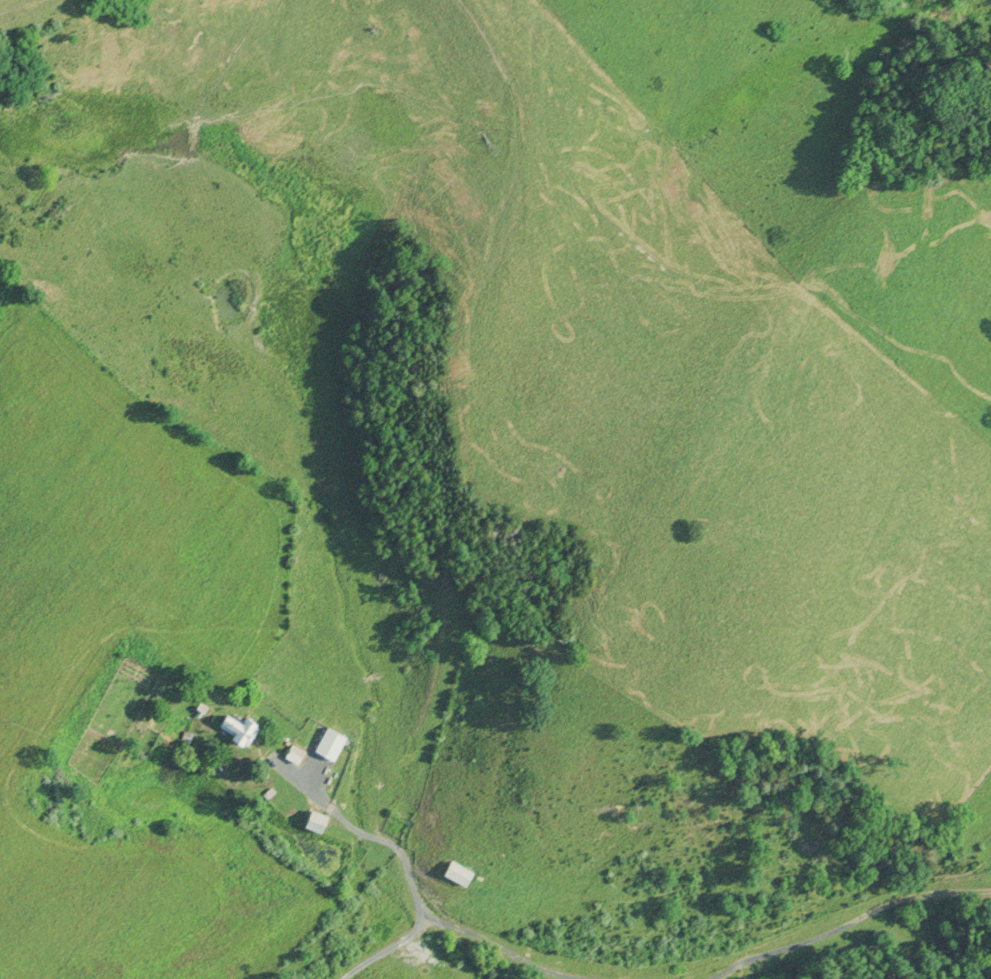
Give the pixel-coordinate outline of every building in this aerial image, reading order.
[(221,708),(210,728),(242,747),(254,728),(221,708)] [(314,832),(320,815),(303,809),(297,826),(314,832)] [(437,873),(458,887),(467,872),(446,859),(437,873)]
